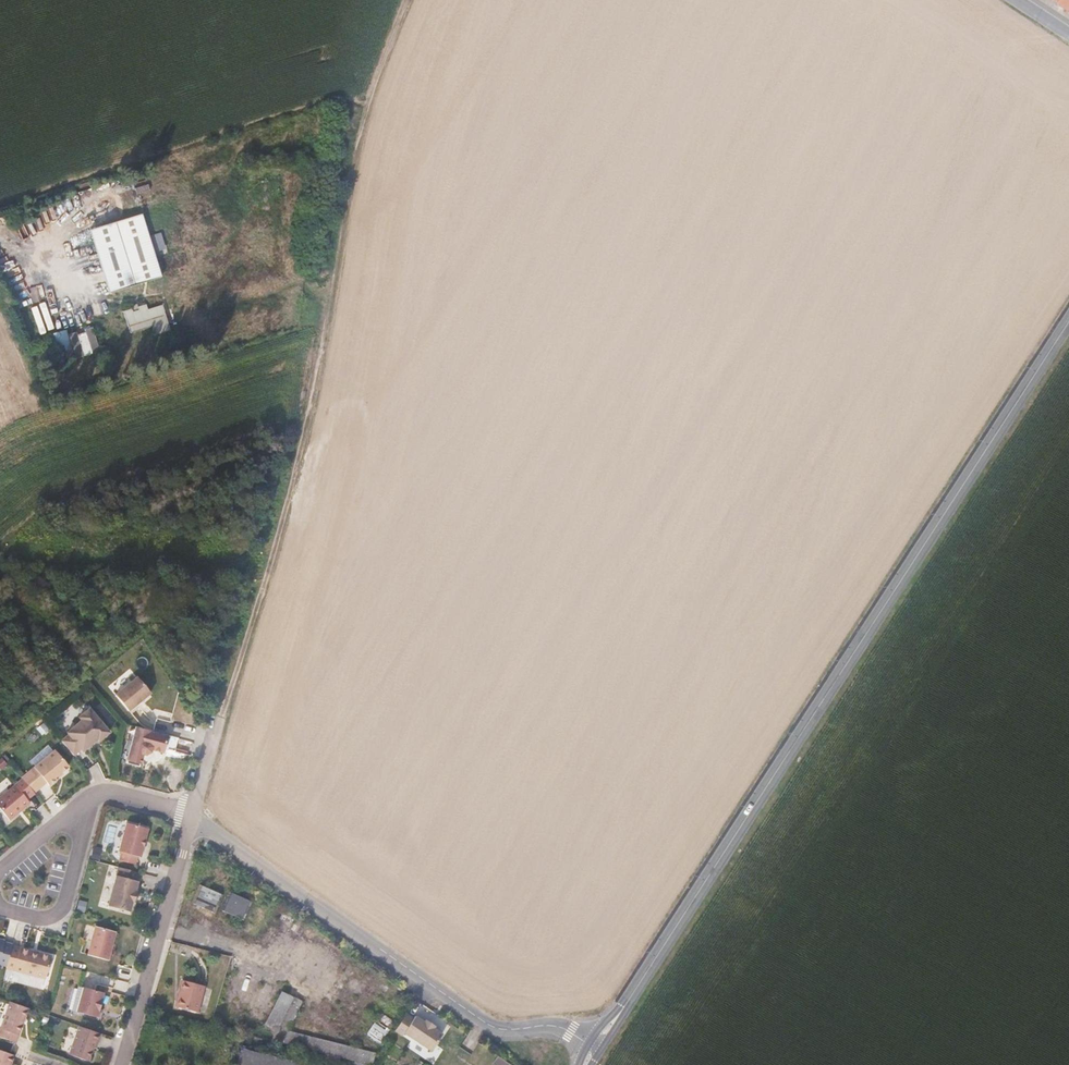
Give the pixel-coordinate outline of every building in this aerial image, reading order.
[(1057,3),(1054,6),(1068,15),(1068,0),(1053,0),(1057,3)] [(143,214),(92,230),(111,292),(162,276),(143,214)] [(146,306),(124,312),(131,333),(151,327),(154,336),(172,330),(164,305),(148,310),(146,306)] [(148,698),(136,681),(114,697),(125,715),(148,698)] [(99,740),(109,732),(89,707),(78,716),(81,719),(66,731),(68,734),(61,739),(72,753),(80,748),(82,750),(94,741),(92,738),(95,735),(97,738),(99,740)] [(176,741),(164,738),(132,730),(123,766),(137,769),(140,756),(143,757),(148,755),(148,752),(160,755),(161,750),(172,753),(176,741)] [(56,778),(55,777),(61,772),(69,765),(55,749),(22,777),(34,791),(47,781),(50,785),(57,779),(56,778)] [(31,801),(16,783),(0,796),(0,805),(11,818),(31,801)] [(138,856),(146,827),(125,822),(117,850),(119,851),(117,859),(133,863),(135,855),(138,856)] [(134,889),(136,879),(135,879),(137,871),(117,866),(107,904),(128,909),(131,900),(132,900),(135,889),(134,889)] [(222,894),(199,885),(192,904),(214,913),(222,894)] [(251,901),(231,893),(223,911),(243,919),(251,901)] [(108,956),(115,929),(95,923),(87,950),(108,956)] [(13,939),(0,936),(0,961),(7,962),(12,940),(13,939)] [(45,974),(52,951),(40,948),(39,950),(31,947),(31,945),(12,940),(7,962),(7,963),(45,974)] [(199,1010),(206,982),(183,976),(176,1004),(199,1010)] [(100,1003),(104,987),(82,981),(75,1005),(98,1011),(100,1003)] [(283,1024),(293,989),(272,984),(263,1019),(277,1023),(283,1024)] [(18,1037),(30,1003),(12,996),(1,1032),(18,1037)] [(425,1002),(417,996),(412,1004),(420,1009),(425,1002)] [(414,1015),(407,1010),(396,1027),(403,1032),(405,1029),(432,1048),(443,1030),(434,1024),(436,1022),(427,1016),(425,1018),(416,1012),(414,1015)] [(94,1041),(96,1034),(99,1035),(102,1027),(78,1019),(69,1048),(90,1055),(94,1041)] [(370,1045),(283,1024),(277,1023),(273,1034),(367,1058),(370,1045)] [(19,1050),(0,1043),(0,1044),(0,1064),(14,1064),(16,1061),(19,1050)] [(244,1043),(239,1064),(329,1064),(244,1043)] [(498,1053),(493,1060),(501,1064),(516,1064),(498,1053)]
